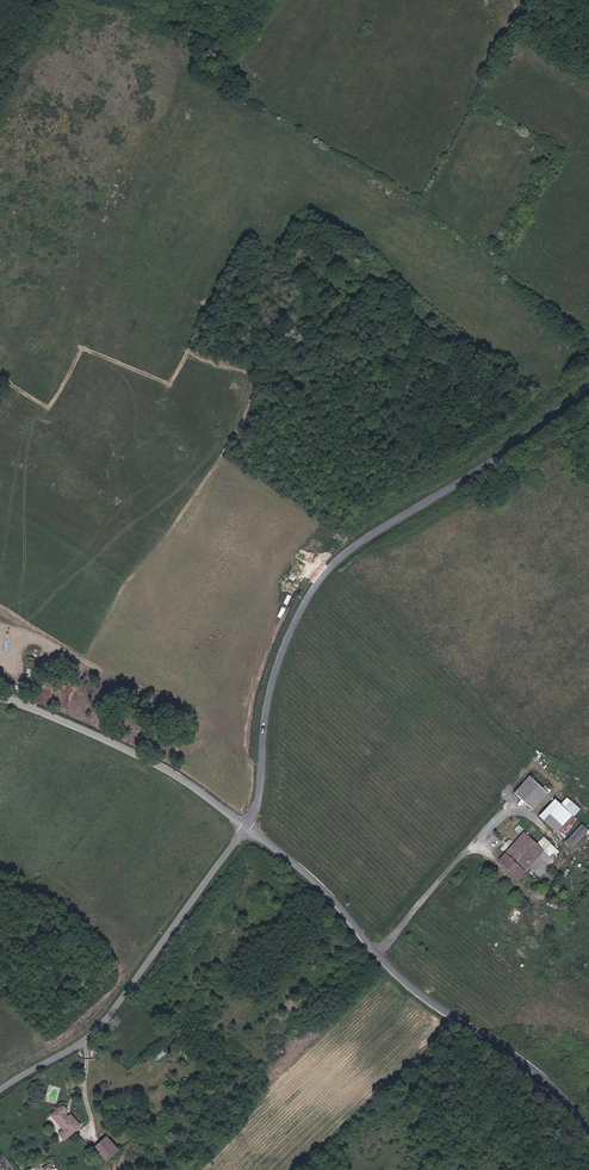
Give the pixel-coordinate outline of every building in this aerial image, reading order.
[(537,756),(508,788),(513,793),(543,761),(537,756)] [(543,761),(513,793),(530,808),(559,775),(543,761)] [(558,802),(542,819),(558,833),(574,817),(558,802)] [(588,830),(582,823),(564,841),(571,848),(588,830)] [(555,876),(562,869),(523,834),(498,861),(516,877),(535,858),(555,876)] [(157,1048),(150,1057),(157,1062),(164,1052),(157,1048)] [(65,1106),(63,1105),(62,1105),(51,1112),(62,1128),(58,1132),(63,1139),(79,1127),(72,1117),(69,1119),(66,1115),(68,1110),(67,1108),(66,1107),(65,1106)] [(117,1149),(105,1136),(94,1145),(106,1159),(117,1149)]
